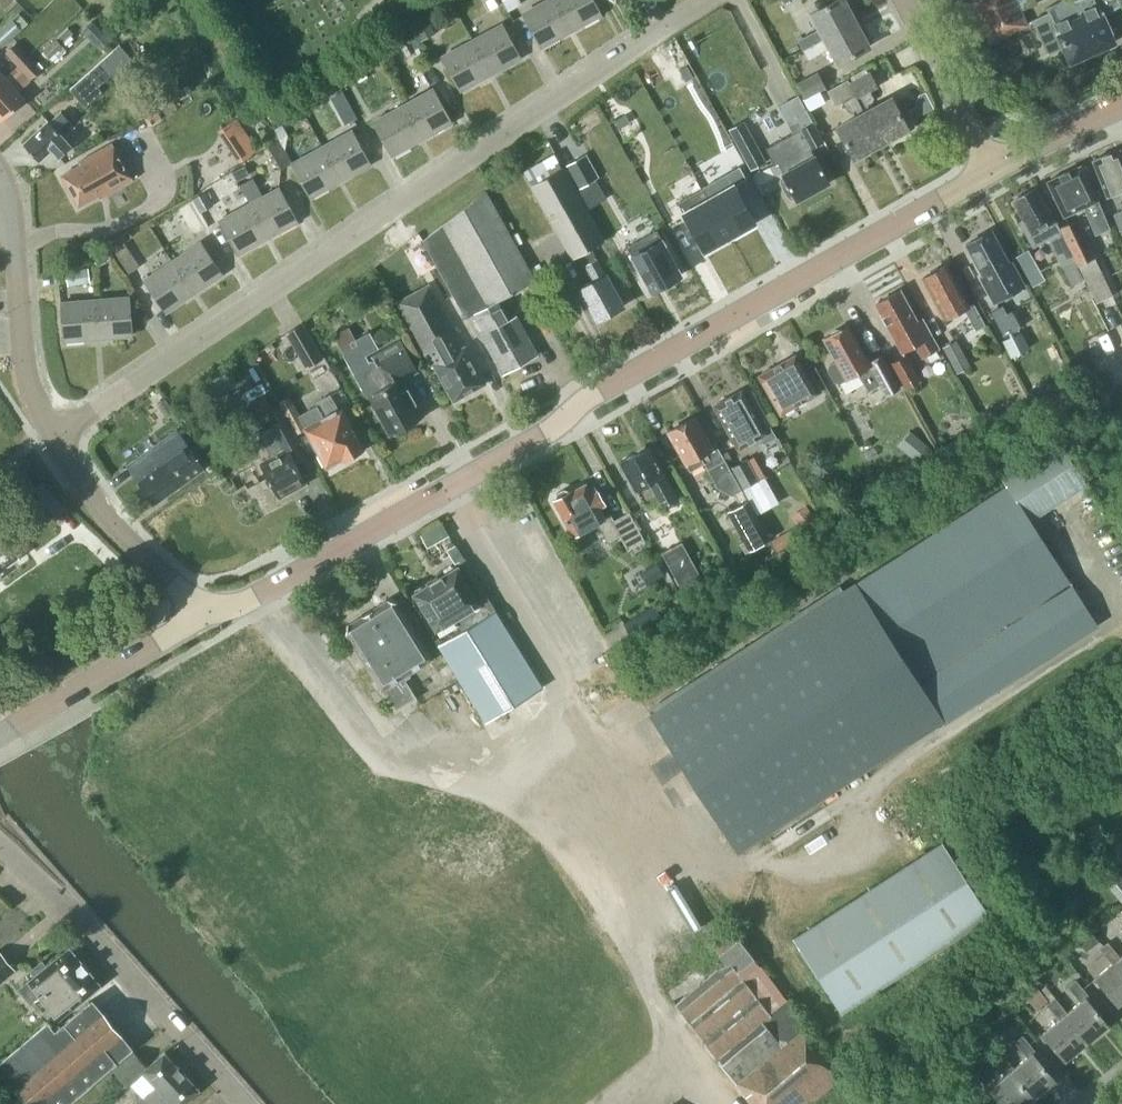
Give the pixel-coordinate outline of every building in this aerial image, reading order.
[(571,30),(554,0),(547,0),(523,13),(541,46),(571,30)] [(600,15),(592,0),(554,0),(571,30),(600,15)] [(855,21),(844,0),(836,0),(811,13),(821,33),(817,35),(814,31),(804,37),(809,46),(855,21)] [(1027,25),(1015,0),(971,0),(990,41),(1027,25)] [(1110,12),(1121,6),(1118,0),(1066,0),(1046,9),(1049,15),(1033,22),(1049,55),(1065,47),(1072,61),(1112,41),(1109,34),(1112,32),(1104,15),(1110,12)] [(435,33),(425,13),(409,21),(420,40),(435,33)] [(11,18),(0,28),(0,46),(2,48),(22,30),(11,18)] [(838,63),(869,46),(855,21),(809,46),(802,49),(808,59),(825,50),(823,46),(827,43),(838,63)] [(414,38),(407,24),(395,31),(402,44),(414,38)] [(490,74),(520,58),(502,24),(472,40),(490,74)] [(103,32),(93,42),(101,50),(111,40),(103,32)] [(461,90),(490,74),(472,40),(443,56),(461,90)] [(18,66),(28,57),(15,43),(5,52),(18,66)] [(134,63),(119,45),(69,87),(85,106),(102,92),(98,86),(112,74),(116,79),(134,63)] [(28,57),(18,66),(31,79),(41,70),(28,57)] [(31,79),(18,66),(5,78),(18,92),(31,79)] [(687,66),(679,70),(685,81),(693,77),(687,66)] [(344,86),(355,80),(349,70),(338,76),(344,86)] [(826,87),(817,71),(796,82),(804,99),(826,87)] [(881,143),(908,129),(891,97),(869,109),(866,104),(871,101),(872,97),(868,89),(876,85),(868,71),(847,82),(854,94),(854,93),(881,143)] [(25,99),(18,92),(5,78),(0,82),(0,118),(2,120),(25,99)] [(854,94),(847,82),(846,79),(826,90),(834,105),(841,101),(847,110),(852,111),(856,109),(859,114),(837,126),(854,158),(881,143),(854,93),(854,94)] [(668,92),(664,84),(653,90),(657,98),(668,92)] [(422,138),(451,122),(433,89),(403,105),(422,138)] [(934,108),(929,99),(925,92),(918,95),(915,102),(921,115),(934,108)] [(392,155),(422,138),(403,105),(374,121),(392,155)] [(357,117),(351,106),(339,113),(345,124),(357,117)] [(23,144),(39,161),(52,149),(59,157),(72,146),(63,136),(75,126),(62,112),(50,122),(49,121),(23,144)] [(630,122),(625,115),(614,121),(619,128),(630,122)] [(783,174),(788,183),(785,185),(784,188),(789,198),(792,199),(795,197),(797,200),(829,182),(811,149),(823,142),(810,118),(785,131),(787,134),(765,146),(775,164),(778,162),(784,173),(783,174)] [(744,120),(728,129),(750,170),(767,161),(744,120)] [(288,136),(282,124),(274,128),(280,140),(288,136)] [(340,180),(370,164),(352,131),(322,147),(340,180)] [(258,149),(248,133),(232,143),(242,159),(258,149)] [(62,175),(79,205),(97,195),(99,198),(132,179),(112,143),(78,162),(80,165),(62,175)] [(311,196),(340,180),(322,147),(293,162),(311,196)] [(1119,149),(1092,160),(1107,196),(1121,190),(1121,158),(1119,149)] [(579,189),(595,179),(581,156),(565,165),(579,189)] [(238,182),(250,176),(243,164),(232,171),(238,182)] [(1080,165),(1047,181),(1063,216),(1083,206),(1092,226),(1106,219),(1080,165)] [(591,248),(604,240),(586,207),(576,190),(563,167),(531,185),(572,259),(580,254),(585,265),(597,259),(591,248)] [(595,179),(579,189),(576,190),(586,207),(605,197),(595,179)] [(702,189),(730,237),(754,223),(732,184),(709,197),(704,188),(702,189)] [(1036,187),(1012,201),(1021,216),(1017,218),(1019,223),(1025,232),(1033,247),(1049,238),(1056,254),(1061,264),(1074,258),(1069,247),(1055,220),(1036,187)] [(268,237),(297,221),(279,188),(249,204),(268,237)] [(730,237),(702,189),(677,202),(705,251),(730,237)] [(485,191),(423,240),(467,318),(535,279),(485,191)] [(200,214),(212,208),(203,193),(192,199),(200,214)] [(238,253),(268,237),(249,204),(220,220),(238,253)] [(1113,295),(1077,218),(1060,226),(1096,303),(1113,295)] [(626,247),(651,291),(681,274),(657,230),(626,247)] [(991,230),(965,244),(983,276),(980,277),(993,301),(1024,284),(1011,260),(1009,261),(1000,246),(991,230)] [(123,239),(111,247),(116,254),(128,246),(123,239)] [(194,293),(222,274),(200,242),(173,261),(194,293)] [(111,258),(106,249),(92,258),(98,266),(111,258)] [(1074,258),(1061,264),(1071,285),(1084,279),(1074,258)] [(597,321),(623,306),(606,274),(605,274),(597,259),(585,265),(594,280),(579,289),(597,321)] [(166,311),(194,293),(173,261),(145,280),(166,311)] [(947,264),(923,277),(945,319),(964,308),(976,330),(985,325),(973,303),(969,305),(947,264)] [(1042,277),(1035,264),(1024,270),(1032,283),(1042,277)] [(90,283),(88,267),(65,270),(67,286),(90,283)] [(466,392),(484,383),(465,348),(464,348),(457,335),(454,337),(445,322),(449,320),(429,284),(397,302),(425,354),(440,346),(442,350),(447,347),(451,355),(435,364),(454,399),(461,395),(462,397),(467,394),(466,392)] [(902,351),(916,344),(923,357),(940,347),(923,317),(917,320),(900,290),(876,303),(902,351)] [(377,298),(375,292),(369,291),(364,293),(362,299),(365,304),(371,306),(376,303),(377,298)] [(98,338),(132,335),(129,297),(95,300),(98,338)] [(65,340),(98,338),(95,300),(62,302),(65,340)] [(503,373),(537,354),(515,315),(507,320),(496,301),(470,316),(503,373)] [(1012,310),(1007,313),(1003,306),(990,312),(1003,336),(1021,327),(1012,310)] [(323,358),(303,322),(285,333),(306,368),(323,358)] [(834,382),(839,383),(857,373),(868,391),(879,384),(885,395),(899,388),(881,355),(868,362),(847,325),(824,338),(836,360),(829,364),(827,370),(834,382)] [(402,379),(417,370),(400,340),(371,356),(369,353),(378,348),(369,332),(355,340),(359,345),(344,354),(375,411),(378,409),(391,434),(420,418),(412,404),(415,402),(402,379)] [(1020,333),(1004,341),(1011,356),(1027,348),(1020,333)] [(942,346),(956,373),(970,365),(956,339),(942,346)] [(891,363),(906,389),(921,380),(906,354),(891,363)] [(795,355),(758,375),(780,414),(817,393),(795,355)] [(742,390),(714,405),(737,448),(760,436),(763,443),(775,437),(769,426),(763,429),(742,390)] [(298,412),(288,418),(296,434),(306,429),(319,453),(317,454),(323,464),(325,463),(326,465),(342,456),(344,460),(363,450),(348,423),(351,421),(345,411),(342,412),(341,409),(339,411),(330,395),(317,402),(319,405),(300,415),(298,412)] [(249,407),(257,420),(273,410),(265,397),(249,407)] [(1000,416),(997,410),(988,408),(982,411),(989,423),(1000,416)] [(741,489),(724,460),(716,444),(712,446),(695,416),(668,431),(690,471),(704,463),(717,487),(732,495),(741,489)] [(278,497),(305,482),(288,450),(299,444),(285,418),(259,433),(272,457),(260,464),(278,497)] [(155,503),(203,468),(177,431),(128,465),(155,503)] [(934,450),(915,435),(903,450),(921,465),(934,450)] [(1029,520),(1086,485),(1059,443),(1002,479),(1006,486),(650,715),(738,851),(941,719),(943,722),(1097,625),(1029,520)] [(647,447),(621,462),(646,505),(659,498),(663,506),(677,498),(666,480),(668,479),(660,466),(659,467),(647,447)] [(765,476),(759,480),(746,458),(730,467),(757,515),(779,502),(765,476)] [(629,549),(645,540),(629,512),(614,521),(610,514),(605,517),(599,507),(605,503),(598,491),(592,494),(586,483),(572,490),(571,490),(566,493),(563,489),(557,493),(559,496),(553,500),(574,535),(599,521),(609,540),(621,534),(629,549)] [(770,539),(747,499),(726,511),(748,551),(770,539)] [(818,522),(805,504),(791,515),(804,533),(818,522)] [(16,560),(20,557),(0,529),(0,571),(16,560)] [(700,577),(681,542),(661,553),(680,588),(700,577)] [(664,575),(657,562),(638,572),(646,586),(664,575)] [(447,639),(495,609),(488,598),(480,603),(458,566),(413,594),(436,630),(440,628),(447,639)] [(681,588),(687,599),(706,589),(700,577),(681,588)] [(417,698),(404,676),(433,658),(397,601),(388,599),(348,624),(346,633),(382,690),(395,711),(417,698)] [(664,620),(654,604),(622,623),(632,639),(664,620)] [(495,609),(447,639),(438,644),(485,722),(542,687),(495,609)] [(991,914),(942,840),(793,937),(842,1011),(991,914)] [(643,862),(685,917),(699,907),(706,916),(720,905),(708,889),(719,881),(700,856),(686,866),(669,842),(643,862)] [(1114,867),(1101,878),(1121,903),(1121,877),(1114,867)] [(782,1045),(805,1026),(731,928),(712,944),(727,962),(729,960),(743,979),(771,1014),(763,1021),(782,1045)] [(1088,951),(1100,940),(1090,928),(1078,939),(1088,951)] [(703,934),(668,955),(675,967),(710,946),(703,934)] [(1121,957),(1108,942),(1100,949),(1112,964),(1095,978),(1118,1005),(1121,1001),(1121,965),(1117,960),(1121,957)] [(54,1022),(100,984),(69,947),(46,966),(42,961),(31,969),(36,974),(19,988),(36,1009),(40,1006),(54,1022)] [(16,969),(0,950),(0,983),(16,969)] [(690,1022),(743,979),(729,960),(727,962),(676,1004),(690,1022)] [(782,1045),(763,1021),(771,1014),(743,979),(690,1022),(737,1082),(782,1045)] [(1086,1042),(1108,1024),(1087,998),(1089,996),(1076,979),(1068,986),(1080,1001),(1067,1012),(1064,1015),(1086,1042)] [(1048,1000),(1035,984),(1024,993),(1037,1009),(1048,1000)] [(1064,1015),(1067,1012),(1055,997),(1047,1004),(1059,1019),(1042,1033),(1065,1060),(1086,1042),(1064,1015)] [(131,1048),(90,1000),(55,1030),(47,1021),(0,1061),(0,1087),(16,1103),(66,1103),(131,1048)] [(843,1075),(805,1026),(782,1045),(737,1082),(753,1103),(809,1103),(843,1075)] [(1033,1097),(1055,1079),(1033,1053),(1036,1051),(1023,1035),(1015,1042),(1027,1057),(1014,1068),(1011,1070),(1033,1097)] [(199,1088),(164,1051),(147,1066),(134,1051),(112,1070),(127,1086),(142,1073),(155,1087),(143,1098),(144,1099),(139,1103),(182,1103),(199,1088)] [(1014,1068),(1002,1052),(993,1059),(1006,1074),(989,1088),(1002,1103),(1025,1103),(1033,1097),(1011,1070),(1014,1068)] [(985,1084),(967,1065),(958,1073),(976,1093),(985,1084)]
